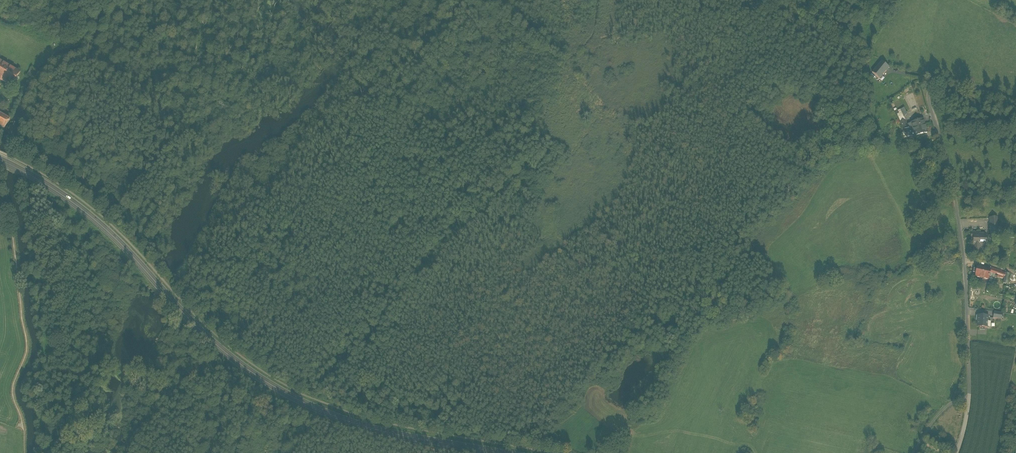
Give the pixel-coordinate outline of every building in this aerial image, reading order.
[(12,87),(15,80),(17,80),(16,79),(20,72),(0,61),(0,80),(12,87)] [(872,73),(879,79),(889,67),(881,61),(872,73)] [(903,107),(897,110),(899,114),(897,115),(898,116),(899,115),(902,114),(903,115),(906,114),(903,107)] [(4,129),(10,120),(1,115),(0,114),(0,126),(4,129)] [(913,126),(914,129),(925,126),(923,120),(908,124),(909,127),(913,126)] [(927,133),(925,126),(914,129),(914,131),(915,135),(915,136),(927,133)] [(990,218),(990,234),(998,234),(997,218),(990,218)] [(980,250),(985,250),(985,246),(985,245),(984,245),(984,240),(986,240),(986,236),(979,235),(979,233),(971,233),(971,237),(974,237),(974,246),(974,250),(980,250)] [(975,277),(989,280),(990,273),(991,268),(978,265),(978,266),(977,269),(976,269),(975,273),(976,274),(975,277)] [(1000,278),(1004,279),(1005,273),(1001,272),(1002,271),(991,268),(990,273),(997,275),(996,277),(1000,278)] [(987,328),(987,327),(988,322),(988,316),(978,316),(978,317),(978,321),(977,327),(980,327),(985,328),(987,328)]
